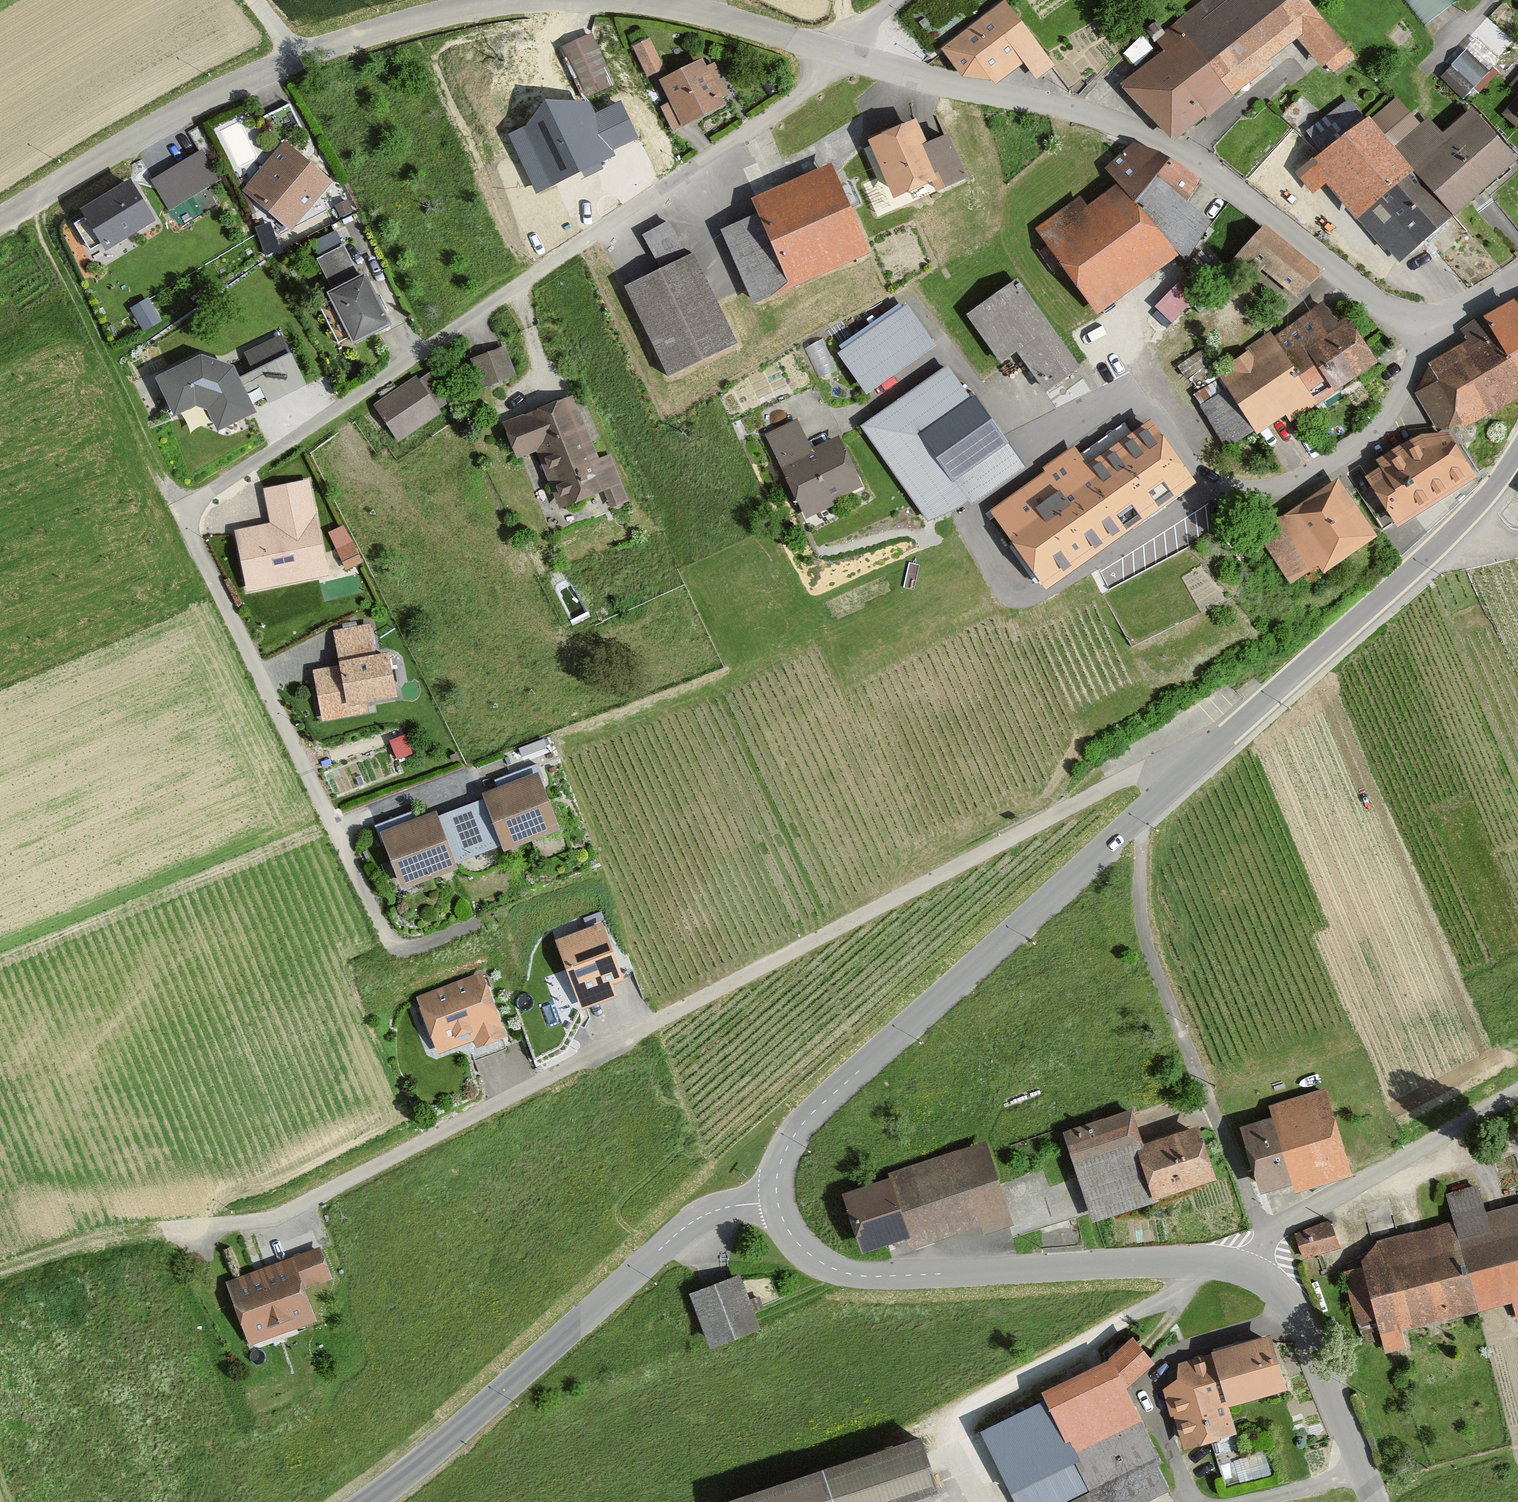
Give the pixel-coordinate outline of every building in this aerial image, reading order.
[(1309,0),(1204,0),(1156,40),(1167,54),(1128,87),(1177,145),(1302,40),(1328,71),(1352,50),(1309,0)] [(1425,25),(1455,3),(1453,0),(1406,0),(1425,25)] [(1057,67),(1008,3),(945,52),(967,80),(996,83),(999,87),(1028,65),(1040,80),(1057,67)] [(593,33),(560,48),(581,99),(615,85),(593,33)] [(665,70),(651,39),(634,47),(649,78),(665,70)] [(1453,65),(1478,88),(1493,73),(1468,51),(1453,65)] [(708,67),(705,60),(661,82),(672,103),(662,108),(674,132),(727,107),(723,99),(731,95),(715,63),(708,67)] [(1478,88),(1453,65),(1441,77),(1466,101),(1478,88)] [(1399,146),(1423,126),(1399,96),(1374,116),(1399,146)] [(533,187),(638,138),(621,101),(596,114),(589,101),(545,100),(526,126),(508,133),(533,187)] [(1459,219),(1517,171),(1517,156),(1480,110),(1448,137),(1433,118),(1423,126),(1399,146),(1423,175),(1459,219)] [(1423,175),(1399,146),(1374,116),(1301,176),(1318,198),(1333,186),(1364,223),(1423,175)] [(932,147),(922,124),(894,136),(891,130),(870,139),(899,204),(937,187),(941,196),(973,181),(953,137),(932,147)] [(328,181),(285,145),(247,190),(290,226),(328,181)] [(1208,182),(1137,145),(1111,169),(1124,184),(1144,209),(1182,255),(1190,264),(1217,226),(1192,205),(1208,182)] [(217,179),(201,153),(155,181),(170,207),(217,179)] [(875,256),(835,166),(754,202),(761,217),(723,233),(756,308),(875,256)] [(1403,265),(1459,219),(1423,175),(1364,223),(1389,253),(1392,251),(1403,265)] [(152,220),(129,183),(84,211),(107,248),(152,220)] [(1144,209),(1124,184),(1092,210),(1080,196),(1035,233),(1106,318),(1182,255),(1144,209)] [(739,344),(694,254),(688,257),(671,223),(644,236),(660,270),(624,288),(670,379),(739,344)] [(1323,275),(1267,226),(1229,268),(1248,285),(1262,269),(1300,302),(1323,275)] [(335,292),(364,277),(347,244),(318,259),(335,292)] [(398,323),(373,273),(364,277),(335,292),(338,299),(324,306),(342,342),(356,335),(359,343),(398,323)] [(1049,397),(1085,372),(1022,281),(969,318),(1004,367),(1021,355),(1049,397)] [(1276,338),(1322,407),(1385,365),(1354,320),(1344,327),(1328,304),(1276,338)] [(907,306),(839,352),(866,392),(934,345),(907,306)] [(1463,334),(1468,344),(1431,363),(1418,393),(1440,431),(1465,428),(1517,401),(1517,306),(1463,334)] [(1322,407),(1276,338),(1273,333),(1247,350),(1250,354),(1220,374),(1262,438),(1291,418),(1295,424),(1322,407)] [(308,383),(285,335),(246,354),(254,372),(243,377),(250,392),(263,386),(270,401),(308,383)] [(519,375),(508,346),(474,358),(485,388),(519,375)] [(220,431),(260,412),(250,392),(243,377),(238,365),(208,353),(159,375),(178,416),(198,406),(210,410),(220,431)] [(1021,465),(948,368),(863,426),(929,517),(957,506),(969,498),(972,501),(1021,465)] [(421,380),(418,375),(376,404),(401,440),(443,411),(441,408),(452,400),(433,372),(421,380)] [(602,458),(578,395),(507,422),(522,458),(540,451),(563,510),(606,493),(613,509),(631,502),(612,454),(602,458)] [(834,503),(865,488),(841,438),(814,451),(799,420),(766,437),(807,522),(836,507),(834,503)] [(1046,586),(1192,481),(1150,423),(1089,467),(1075,448),(1047,468),(1050,472),(994,513),(1046,586)] [(1485,478),(1458,436),(1426,436),(1383,464),(1387,470),(1373,480),(1405,529),(1485,478)] [(312,479),(265,489),(272,523),(239,530),(252,592),(332,576),(312,479)] [(1384,544),(1344,481),(1261,534),(1297,588),(1324,571),(1330,579),(1384,544)] [(350,518),(332,524),(346,563),(363,557),(350,518)] [(380,655),(374,623),(337,630),(343,665),(315,671),(325,722),(371,713),(369,704),(404,697),(396,652),(380,655)] [(567,829),(543,772),(489,795),(490,798),(509,842),(513,852),(567,829)] [(490,798),(445,816),(462,860),(509,842),(490,798)] [(445,816),(443,811),(385,833),(408,892),(466,870),(462,860),(445,816)] [(632,983),(608,924),(561,942),(589,1012),(626,997),(622,987),(632,983)] [(511,1038),(486,973),(420,998),(442,1054),(478,1041),(481,1049),(511,1038)] [(1357,1174),(1329,1092),(1275,1110),(1278,1119),(1247,1130),(1272,1202),(1357,1174)] [(1150,1147),(1139,1111),(1070,1133),(1098,1223),(1225,1181),(1208,1128),(1150,1147)] [(995,1151),(991,1141),(894,1175),(896,1179),(853,1194),(874,1257),(918,1242),(920,1249),(988,1226),(991,1234),(1020,1224),(995,1151)] [(1451,1216),(1374,1236),(1340,1266),(1353,1318),(1374,1313),(1383,1348),(1406,1343),(1399,1318),(1509,1289),(1516,1315),(1517,1315),(1517,1197),(1483,1206),(1476,1179),(1443,1188),(1451,1216)] [(1342,1249),(1332,1222),(1296,1234),(1305,1261),(1342,1249)] [(336,1281),(324,1248),(230,1282),(253,1347),(322,1322),(310,1290),(336,1281)] [(762,1327),(739,1272),(689,1292),(711,1347),(762,1327)] [(1113,1352),(1042,1385),(1047,1397),(983,1426),(1018,1501),(1128,1501),(1169,1483),(1159,1463),(1164,1461),(1128,1384),(1157,1357),(1134,1332),(1113,1352)] [(1219,1355),(1237,1411),(1296,1393),(1278,1336),(1219,1355)] [(1237,1411),(1219,1355),(1187,1365),(1186,1385),(1171,1396),(1190,1457),(1246,1439),(1237,1411)] [(921,1438),(726,1501),(912,1501),(939,1493),(921,1438)]
